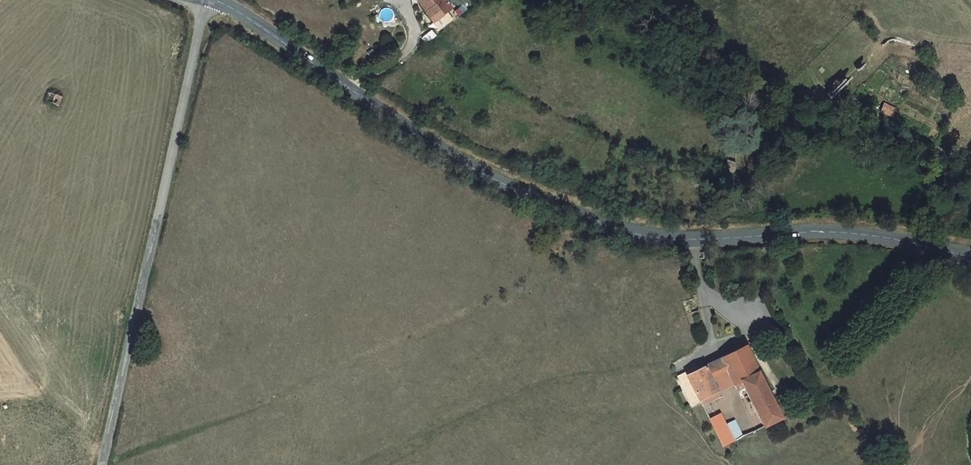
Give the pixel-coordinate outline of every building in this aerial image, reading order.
[(452,9),(446,0),(421,0),(418,2),(433,22),(452,9)] [(826,98),(886,44),(891,43),(897,44),(911,48),(912,43),(895,38),(890,38),(886,39),(882,42),(821,94),(826,98)] [(40,89),(40,100),(51,100),(51,89),(40,89)] [(882,111),(893,116),(896,110),(885,104),(882,111)] [(733,172),(736,162),(726,160),(724,169),(733,172)] [(721,358),(687,375),(700,401),(702,406),(721,397),(718,392),(713,381),(727,374),(753,361),(746,346),(721,358)] [(764,427),(782,419),(753,361),(727,374),(733,385),(734,385),(737,392),(745,388),(764,427)] [(727,374),(713,381),(718,392),(733,385),(727,374)] [(700,401),(687,375),(679,378),(692,404),(700,401)] [(721,414),(709,419),(723,447),(735,441),(721,414)]
